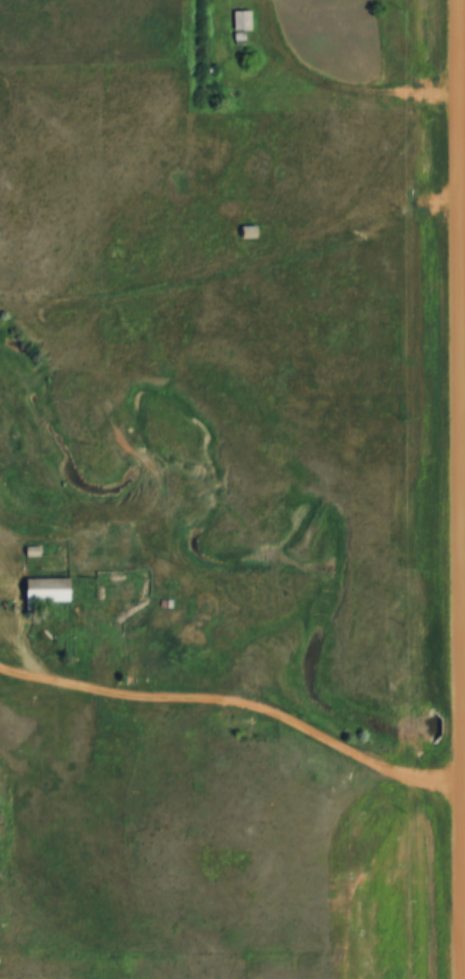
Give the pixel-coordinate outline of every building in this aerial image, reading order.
[(233,44),(243,44),(243,30),(250,30),(250,11),(233,11),(233,44)] [(254,225),(239,225),(239,238),(254,238),(254,225)] [(68,602),(68,579),(24,579),(24,603),(68,602)]
